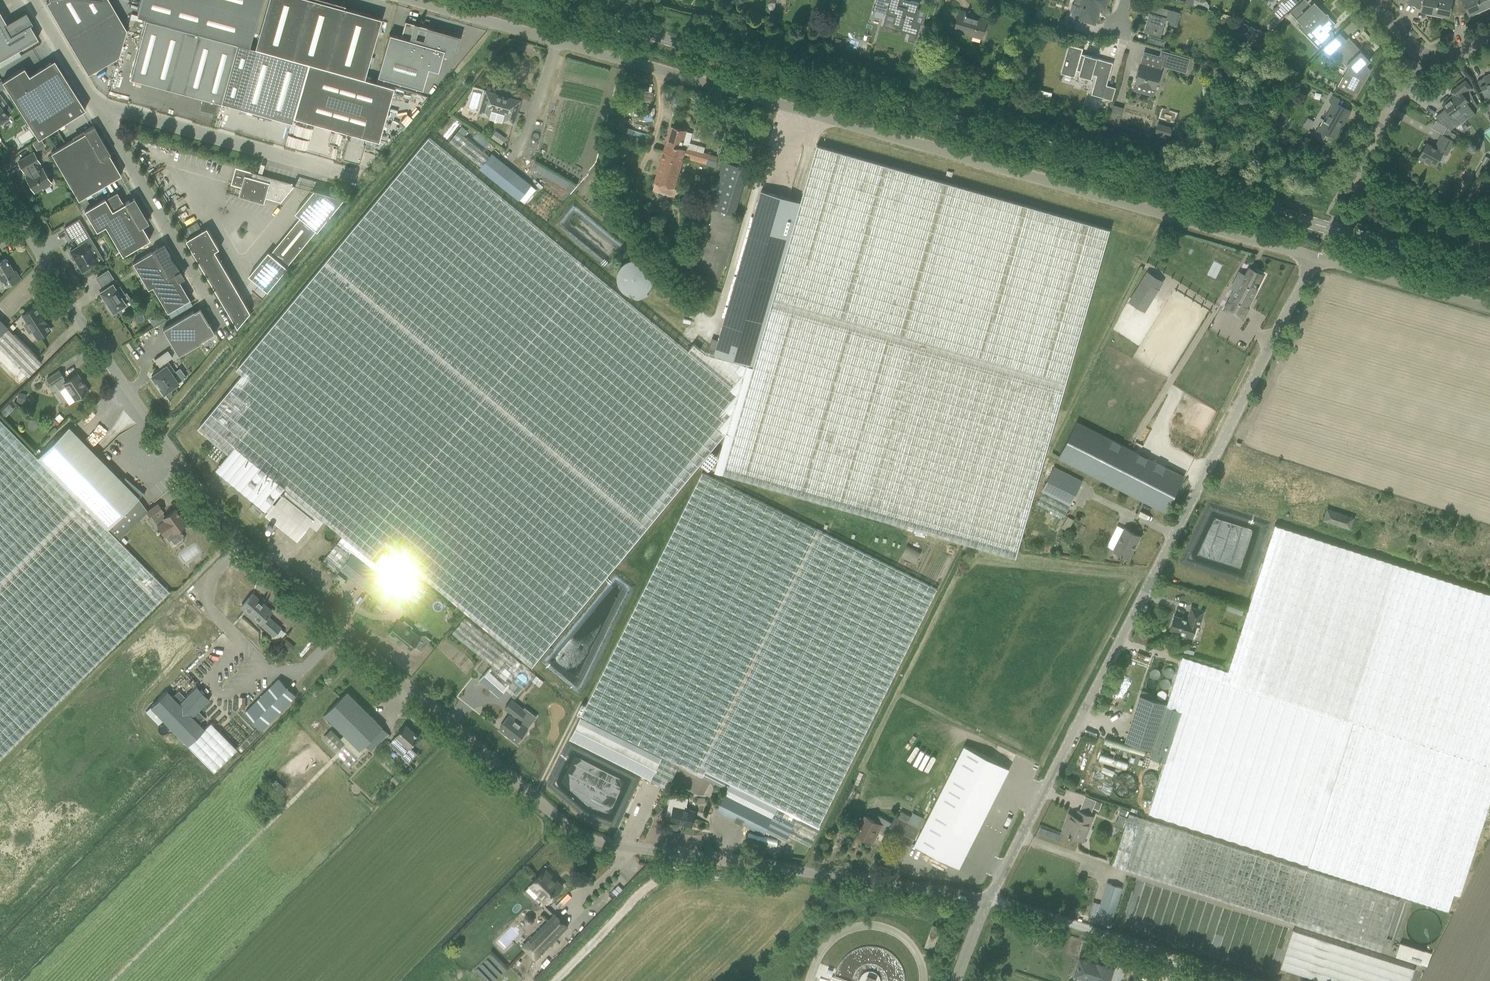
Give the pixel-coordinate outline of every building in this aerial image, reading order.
[(45,1),(88,73),(117,57),(125,29),(108,0),(48,0),(45,1)] [(261,0),(141,0),(137,15),(146,17),(237,43),(248,46),(261,0)] [(249,45),(253,46),(266,0),(262,0),(249,45)] [(380,18),(343,8),(343,5),(324,0),(268,0),(254,48),(308,63),(363,79),(380,18)] [(874,9),(886,13),(886,14),(896,17),(893,25),(911,30),(910,33),(916,35),(920,22),(914,21),(916,12),(919,3),(909,0),(877,0),(874,9)] [(1080,6),(1073,4),(1072,4),(1069,16),(1077,18),(1084,20),(1094,23),(1099,6),(1104,8),(1107,0),(1082,0),(1080,6)] [(1277,3),(1287,12),(1298,2),(1296,0),(1280,0),(1277,3)] [(1414,3),(1421,6),(1420,10),(1436,13),(1438,0),(1415,0),(1414,3)] [(1458,11),(1457,0),(1438,0),(1436,13),(1449,16),(1450,12),(1458,11)] [(1458,11),(1466,10),(1468,14),(1482,8),(1478,0),(1457,0),(1458,11)] [(1482,8),(1489,5),(1489,0),(1478,0),(1482,8)] [(1311,4),(1296,19),(1301,24),(1298,27),(1303,31),(1309,29),(1322,43),(1323,44),(1333,33),(1331,30),(1335,26),(1333,25),(1335,23),(1333,22),(1328,16),(1314,2),(1311,4)] [(1164,20),(1170,21),(1169,24),(1177,26),(1180,13),(1161,7),(1152,5),(1144,31),(1154,34),(1160,36),(1164,22),(1164,20)] [(32,28),(30,25),(32,23),(26,11),(6,23),(0,12),(0,60),(38,38),(32,28)] [(981,38),(984,30),(986,20),(973,16),(973,14),(959,11),(954,30),(981,38)] [(237,43),(146,17),(129,77),(203,97),(200,107),(215,112),(218,102),(221,102),(237,43)] [(390,35),(378,76),(421,88),(427,68),(437,71),(442,53),(449,55),(451,47),(454,48),(457,37),(442,32),(442,34),(435,32),(435,30),(405,22),(401,38),(390,35)] [(1250,27),(1243,40),(1254,46),(1262,38),(1267,34),(1265,32),(1263,30),(1262,29),(1260,29),(1258,28),(1256,30),(1250,27)] [(1262,38),(1254,46),(1258,50),(1260,49),(1266,43),(1262,38)] [(1350,66),(1344,77),(1350,80),(1345,89),(1356,96),(1370,70),(1366,66),(1371,61),(1365,55),(1348,38),(1347,39),(1335,50),(1350,66)] [(237,43),(221,102),(233,106),(253,111),(252,114),(271,119),(272,116),(291,122),(293,117),(308,63),(254,48),(248,46),(237,43)] [(1328,57),(1335,50),(1328,43),(1321,50),(1328,57)] [(1082,48),(1070,45),(1062,72),(1074,75),(1076,70),(1079,71),(1078,75),(1091,78),(1092,75),(1097,76),(1094,88),(1092,88),(1091,94),(1102,97),(1104,91),(1105,91),(1113,63),(1096,58),(1097,57),(1084,54),(1084,55),(1080,54),(1082,48)] [(1186,73),(1190,60),(1162,52),(1160,57),(1154,55),(1144,52),(1135,84),(1145,86),(1154,89),(1161,65),(1186,73)] [(24,67),(2,81),(5,86),(38,138),(85,109),(71,87),(50,61),(28,75),(24,67)] [(363,79),(308,63),(293,117),(350,133),(349,138),(347,137),(341,157),(359,162),(364,142),(362,142),(364,137),(378,141),(393,87),(363,79)] [(1483,77),(1483,78),(1477,80),(1481,90),(1484,96),(1489,94),(1489,74),(1483,77)] [(1445,108),(1435,116),(1437,119),(1436,120),(1452,129),(1459,124),(1469,116),(1479,108),(1474,100),(1472,96),(1469,92),(1472,89),(1465,80),(1450,92),(1453,95),(1442,104),(1445,108)] [(486,91),(479,114),(489,117),(503,121),(513,124),(520,101),(510,98),(510,99),(496,95),(496,94),(486,91)] [(0,122),(2,124),(8,119),(7,117),(8,117),(6,115),(13,111),(0,93),(0,122)] [(1340,99),(1333,95),(1329,102),(1333,105),(1325,120),(1320,118),(1320,119),(1322,120),(1315,134),(1317,135),(1316,137),(1317,138),(1326,142),(1331,135),(1334,136),(1344,117),(1346,118),(1350,111),(1337,104),(1340,99)] [(1281,114),(1277,121),(1285,125),(1289,118),(1281,114)] [(1108,123),(1108,124),(1118,127),(1118,126),(1120,120),(1110,117),(1108,123)] [(1157,124),(1154,135),(1161,137),(1164,126),(1157,124)] [(110,154),(93,125),(84,131),(84,133),(50,153),(78,200),(85,196),(121,175),(109,154),(110,154)] [(671,126),(652,191),(672,196),(680,199),(683,188),(675,186),(683,157),(706,164),(715,167),(717,158),(708,156),(703,154),(704,149),(699,148),(683,143),(686,130),(671,126)] [(461,127),(458,131),(464,136),(467,132),(461,127)] [(619,127),(615,137),(629,141),(632,131),(619,127)] [(1434,148),(1426,143),(1419,157),(1427,162),(1434,166),(1443,150),(1444,148),(1448,150),(1453,141),(1456,135),(1445,129),(1442,135),(1435,146),(1434,148)] [(506,138),(496,131),(491,137),(502,144),(506,138)] [(487,146),(490,141),(476,132),(473,138),(487,146)] [(799,200),(763,190),(715,353),(708,353),(695,343),(689,350),(429,135),(236,368),(242,373),(199,428),(229,453),(215,469),(268,512),(265,515),(297,541),(310,526),(316,531),(323,522),(285,491),(274,504),(272,502),(284,487),(372,558),(384,544),(532,671),(725,433),(715,471),(1015,557),(1109,229),(815,143),(799,200)] [(305,140),(290,138),(289,145),(304,147),(305,140)] [(28,176),(26,177),(34,191),(42,186),(43,188),(50,184),(49,183),(50,182),(42,168),(41,168),(38,163),(38,162),(32,152),(18,161),(23,171),(24,170),(28,176)] [(528,182),(524,179),(492,154),(479,170),(519,201),(532,185),(528,182)] [(1479,167),(1486,171),(1489,164),(1489,159),(1485,156),(1479,167)] [(552,171),(536,164),(533,171),(549,178),(552,171)] [(296,185),(296,184),(251,171),(237,167),(232,184),(244,188),(242,194),(263,200),(264,197),(281,202),(296,184),(296,185)] [(732,218),(745,174),(724,168),(710,212),(732,218)] [(576,192),(570,178),(555,185),(561,198),(576,192)] [(1443,184),(1439,191),(1449,197),(1449,196),(1452,189),(1443,184)] [(318,231),(345,198),(347,199),(347,198),(313,189),(314,190),(296,212),(301,217),(271,253),(269,251),(249,275),(268,291),(288,267),(287,266),(317,230),(318,231)] [(85,196),(78,200),(84,210),(91,207),(87,200),(85,196)] [(112,210),(105,198),(91,207),(84,210),(96,231),(105,226),(122,255),(149,239),(141,225),(147,222),(133,198),(112,210)] [(64,228),(71,240),(86,231),(79,220),(64,228)] [(219,249),(208,228),(187,240),(199,260),(238,327),(251,312),(215,251),(219,249)] [(87,239),(70,251),(82,272),(102,259),(97,251),(89,238),(87,239)] [(152,286),(167,312),(189,299),(178,280),(183,277),(179,271),(180,270),(179,270),(178,271),(163,245),(132,263),(148,289),(152,286)] [(631,301),(648,294),(645,287),(652,285),(641,254),(616,264),(631,301)] [(2,282),(4,281),(7,285),(19,278),(15,270),(13,271),(5,258),(0,261),(0,278),(2,282)] [(1166,265),(1160,276),(1205,300),(1211,288),(1166,265)] [(1224,310),(1233,314),(1242,318),(1256,289),(1254,288),(1261,274),(1250,268),(1246,275),(1243,274),(1224,310)] [(106,306),(112,315),(118,311),(117,310),(125,304),(120,296),(124,294),(119,286),(115,288),(112,284),(115,282),(107,271),(96,278),(103,289),(99,292),(108,305),(106,306)] [(1162,281),(1148,273),(1134,296),(1147,304),(1152,297),(1153,297),(1158,289),(1157,288),(1162,281)] [(664,284),(652,298),(680,323),(693,310),(664,284)] [(31,331),(36,339),(42,335),(42,337),(48,333),(47,332),(50,330),(46,323),(40,313),(39,313),(35,306),(22,315),(27,323),(24,324),(29,332),(31,331)] [(178,355),(216,333),(211,324),(210,325),(200,308),(194,312),(193,311),(162,329),(178,355)] [(162,314),(155,318),(158,324),(165,320),(162,314)] [(0,336),(0,348),(27,376),(41,363),(7,329),(0,336)] [(151,376),(163,393),(177,383),(171,374),(174,372),(167,361),(172,357),(167,350),(154,359),(159,366),(160,366),(161,368),(151,376)] [(59,391),(65,387),(75,400),(89,391),(77,374),(65,382),(62,378),(63,377),(59,370),(46,379),(51,385),(54,383),(59,391)] [(17,402),(25,404),(27,395),(19,393),(17,402)] [(1200,406),(1187,432),(1200,438),(1214,412),(1200,406)] [(124,546),(118,539),(107,528),(120,516),(138,498),(68,426),(37,458),(0,420),(0,758),(169,592),(141,563),(124,546)] [(1183,476),(1076,422),(1058,458),(1165,512),(1183,476)] [(1052,471),(1036,503),(1064,517),(1080,485),(1052,471)] [(703,472),(570,739),(652,780),(667,788),(670,782),(679,764),(728,789),(718,811),(764,834),(766,831),(786,841),(789,835),(810,846),(815,837),(819,827),(937,591),(824,534),(825,533),(703,472)] [(163,511),(157,503),(147,511),(146,512),(152,519),(168,541),(170,540),(173,544),(176,545),(182,540),(183,537),(177,530),(185,524),(175,509),(165,516),(161,512),(163,511)] [(1327,509),(1323,520),(1344,527),(1348,516),(1327,509)] [(120,516),(107,528),(118,539),(131,527),(120,516)] [(1066,518),(1061,528),(1067,531),(1072,521),(1066,518)] [(1167,704),(1140,695),(1125,741),(1152,749),(1150,757),(1165,762),(1149,813),(1449,910),(1454,892),(1461,894),(1489,802),(1489,593),(1275,524),(1228,671),(1182,656),(1167,704)] [(1117,525),(1106,547),(1112,550),(1117,552),(1129,558),(1140,535),(1128,530),(1124,527),(1123,528),(1117,525)] [(343,536),(342,536),(323,561),(337,572),(340,568),(389,608),(387,610),(399,619),(413,602),(415,603),(427,588),(383,552),(376,562),(343,536)] [(906,546),(901,557),(916,563),(920,552),(906,546)] [(260,624),(273,636),(280,628),(267,616),(271,611),(270,612),(259,602),(260,601),(252,594),(241,606),(260,624)] [(1199,624),(1204,611),(1191,607),(1187,620),(1174,615),(1170,629),(1178,632),(1177,633),(1187,636),(1189,631),(1194,632),(1197,623),(1199,624)] [(1235,607),(1233,613),(1242,615),(1243,610),(1235,607)] [(464,618),(452,633),(490,663),(487,666),(490,668),(479,681),(498,698),(513,681),(523,690),(535,675),(464,618)] [(410,651),(415,645),(421,650),(430,639),(425,635),(421,636),(420,637),(410,630),(412,628),(404,621),(402,623),(399,621),(388,634),(410,651)] [(285,639),(280,645),(284,649),(290,643),(285,639)] [(1185,648),(1183,653),(1192,657),(1194,651),(1185,648)] [(262,730),(296,696),(279,679),(245,713),(262,730)] [(166,691),(145,711),(158,724),(162,720),(213,771),(236,749),(210,723),(204,729),(197,723),(203,717),(197,711),(207,701),(194,688),(184,698),(178,692),(172,697),(166,691)] [(383,727),(347,692),(325,714),(322,717),(324,719),(327,716),(345,734),(340,739),(332,731),(323,739),(349,765),(368,747),(365,745),(383,727)] [(509,715),(499,728),(500,728),(500,727),(511,735),(510,736),(517,742),(527,729),(531,724),(522,717),(526,711),(524,709),(511,700),(505,708),(513,714),(512,717),(509,715)] [(406,725),(389,744),(402,756),(401,756),(408,763),(417,753),(410,747),(412,744),(419,737),(406,725)] [(964,746),(914,845),(958,867),(1009,768),(991,759),(964,746)] [(397,774),(390,780),(396,786),(402,779),(397,774)] [(1137,791),(1136,788),(1136,786),(1134,783),(1133,782),(1130,780),(1128,779),(1124,778),(1121,778),(1119,779),(1116,781),(1115,782),(1113,784),(1112,786),(1111,788),(1111,791),(1112,794),(1112,796),(1113,798),(1115,800),(1116,801),(1119,802),(1121,803),(1123,803),(1127,803),(1128,803),(1130,802),(1132,800),(1135,798),(1136,796),(1136,794),(1137,791)] [(695,811),(686,809),(688,798),(671,794),(669,803),(666,813),(672,815),(670,822),(671,822),(671,821),(684,823),(684,825),(691,826),(695,811)] [(1078,810),(1075,816),(1071,814),(1068,823),(1066,822),(1062,832),(1080,839),(1086,825),(1089,826),(1093,816),(1090,815),(1096,800),(1085,796),(1079,810),(1078,810)] [(1120,808),(1118,813),(1125,816),(1127,811),(1120,808)] [(911,845),(923,818),(912,812),(910,816),(900,811),(898,817),(894,816),(891,822),(877,815),(875,820),(865,815),(856,833),(871,840),(875,831),(877,832),(880,828),(887,832),(886,833),(911,845)] [(1112,865),(1296,924),(1381,952),(1399,899),(1312,873),(1129,814),(1112,865)] [(1122,827),(1126,818),(1119,815),(1115,824),(1122,827)] [(530,885),(526,888),(535,897),(539,894),(547,902),(555,893),(562,886),(545,869),(538,876),(530,885)] [(1109,927),(1111,922),(1122,887),(1107,882),(1094,922),(1109,927)] [(1442,928),(1442,927),(1442,924),(1441,920),(1439,917),(1437,915),(1435,912),(1432,911),(1428,909),(1425,909),(1421,909),(1417,910),(1414,912),(1412,914),(1410,916),(1408,919),(1407,921),(1406,925),(1406,930),(1407,933),(1408,937),(1410,939),(1412,941),(1416,944),(1419,945),(1423,946),(1427,945),(1430,945),(1434,943),(1436,941),(1439,938),(1441,935),(1442,931),(1442,928)] [(555,913),(522,947),(534,960),(568,926),(555,913)] [(932,924),(924,946),(933,949),(941,927),(932,924)] [(1281,968),(1321,980),(1411,980),(1415,969),(1293,930),(1281,968)] [(1400,942),(1396,956),(1428,966),(1432,952),(1400,942)] [(1109,978),(1112,969),(1097,964),(1097,965),(1080,960),(1077,969),(1076,969),(1074,976),(1079,978),(1080,977),(1085,978),(1084,980),(1108,980),(1109,978)]
